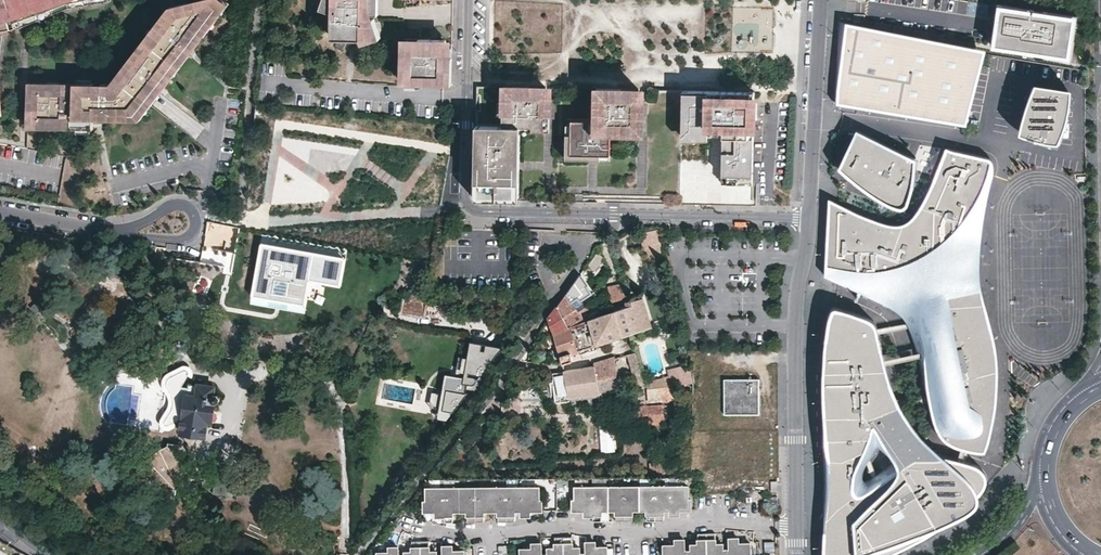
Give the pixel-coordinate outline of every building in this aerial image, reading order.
[(15,28),(14,23),(20,20),(19,17),(35,12),(36,15),(66,3),(66,2),(71,0),(0,0),(0,31),(15,28)] [(183,51),(189,55),(193,50),(201,39),(195,35),(203,25),(218,5),(212,0),(210,0),(172,10),(161,24),(156,30),(147,42),(132,62),(127,68),(118,80),(111,88),(102,88),(101,115),(110,115),(109,120),(130,120),(135,113),(145,100),(155,88),(160,93),(164,88),(172,77),(166,73),(174,63),(183,51)] [(165,11),(172,10),(210,0),(197,0),(168,7),(165,11)] [(332,6),(332,39),(361,39),(370,38),(370,43),(381,41),(378,21),(373,20),(375,0),(333,0),(332,6)] [(209,30),(229,3),(218,5),(203,25),(209,30)] [(997,4),(991,44),(1024,49),(1028,50),(1029,46),(1036,47),(1036,51),(1039,52),(1050,53),(1049,57),(1068,61),(1075,15),(997,4)] [(161,24),(172,10),(165,11),(157,22),(161,24)] [(853,22),(839,19),(834,104),(964,125),(977,49),(901,33),(853,22)] [(201,39),(209,30),(203,25),(195,35),(201,39)] [(147,42),(156,30),(153,27),(144,39),(147,42)] [(132,62),(147,42),(144,39),(129,59),(132,62)] [(451,90),(452,48),(431,47),(431,43),(419,43),(419,47),(409,47),(409,42),(403,42),(403,49),(402,73),(402,89),(419,89),(419,86),(436,86),(436,89),(451,90)] [(1024,49),(1022,58),(1035,61),(1036,55),(1039,55),(1039,52),(1036,51),(1036,47),(1029,46),(1028,50),(1024,49)] [(969,126),(983,50),(977,49),(964,125),(967,126),(969,126)] [(180,67),(189,55),(183,51),(174,63),(180,67)] [(172,77),(180,67),(174,63),(166,73),(172,77)] [(118,80),(127,68),(124,65),(115,77),(118,80)] [(111,88),(118,80),(115,77),(110,84),(111,88)] [(88,109),(88,99),(94,99),(94,88),(94,86),(62,86),(62,90),(48,89),(48,85),(31,85),(31,106),(31,124),(47,125),(47,121),(61,121),(61,125),(93,126),(93,115),(93,109),(88,109)] [(520,161),(521,126),(526,126),(538,126),(538,119),(545,119),(546,92),(534,92),(529,91),(529,87),(504,86),(504,101),(503,106),(509,106),(508,113),(503,113),(503,126),(481,125),(480,174),(475,174),(475,199),(495,200),(495,196),(507,196),(519,197),(520,169),(515,169),(515,161),(520,161)] [(101,115),(102,88),(94,88),(94,99),(93,109),(93,115),(101,115)] [(151,105),(160,93),(155,88),(145,100),(151,105)] [(638,121),(638,93),(626,93),(621,93),(622,89),(597,88),(596,120),(572,119),(571,124),(571,134),(566,133),(566,153),(576,154),(575,159),(588,159),(588,154),(610,154),(611,134),(604,134),(604,127),(611,127),(625,127),(626,120),(638,121)] [(1024,128),(1024,135),(1027,137),(1031,140),(1034,141),(1037,142),(1040,143),(1040,137),(1043,98),(1043,90),(1039,89),(1035,96),(1031,104),(1028,109),(1027,115),(1025,122),(1024,128)] [(746,91),(689,90),(689,98),(683,98),(682,114),(687,114),(686,126),(682,126),(682,136),(708,136),(708,133),(708,129),(724,129),(724,134),(724,136),(732,136),(732,151),(723,151),(723,174),(728,175),(728,182),(754,182),(755,95),(746,95),(746,91)] [(1071,94),(1043,90),(1043,98),(1060,99),(1071,94)] [(1071,94),(1060,99),(1060,105),(1059,109),(1059,113),(1059,119),(1059,124),(1058,129),(1058,134),(1057,138),(1058,138),(1060,134),(1061,131),(1063,126),(1065,120),(1066,117),(1067,112),(1068,107),(1070,101),(1071,94)] [(1040,137),(1057,138),(1058,134),(1058,129),(1059,124),(1059,119),(1059,113),(1059,109),(1060,105),(1060,99),(1043,98),(1040,137)] [(141,117),(151,105),(145,100),(135,113),(141,117)] [(550,132),(550,119),(545,119),(538,119),(538,126),(538,131),(550,132)] [(643,133),(643,121),(638,121),(626,120),(625,127),(625,132),(643,133)] [(857,129),(839,167),(850,177),(853,180),(853,179),(865,154),(857,129)] [(919,160),(857,129),(865,154),(913,177),(919,160)] [(732,136),(724,136),(723,151),(732,151),(732,136)] [(1040,137),(1040,143),(1041,143),(1045,144),(1050,145),(1054,146),(1056,142),(1058,138),(1057,138),(1040,137)] [(826,254),(825,276),(871,297),(878,301),(888,306),(895,310),(900,315),(904,319),(906,324),(908,327),(908,328),(912,337),(914,345),(916,351),(924,382),(929,400),(932,413),(933,417),(934,420),(935,424),(936,427),(938,431),(941,435),(945,438),(950,442),(956,444),(965,447),(969,448),(976,449),(988,450),(990,439),(991,432),(992,427),(993,416),(994,407),(994,399),(993,391),(992,383),(989,362),(986,348),(982,335),(979,322),(975,308),(972,290),(969,276),(968,265),(967,257),(968,250),(968,242),(970,233),(974,219),(978,209),(981,200),(985,191),(990,177),(991,172),(992,169),(992,166),(992,164),(992,163),(990,161),(988,159),(985,158),(983,157),(978,155),(973,154),(946,148),(940,162),(934,178),(921,207),(919,210),(915,215),(913,217),(910,220),(908,221),(904,223),(900,224),(896,225),(892,224),(889,224),(887,223),(871,218),(859,213),(849,209),(839,203),(829,198),(826,254)] [(901,202),(913,177),(865,154),(853,179),(901,202)] [(918,166),(919,160),(913,177),(901,202),(900,206),(901,204),(902,203),(905,200),(907,196),(909,192),(911,188),(914,182),(915,177),(917,172),(918,166)] [(979,322),(982,335),(979,309),(978,272),(979,243),(982,221),(985,202),(988,189),(990,177),(985,191),(981,200),(978,209),(974,219),(970,233),(968,242),(968,250),(967,257),(968,265),(969,276),(972,290),(975,308),(979,322)] [(900,206),(901,202),(853,179),(853,180),(860,186),(869,193),(873,195),(880,200),(885,203),(889,205),(895,207),(896,207),(898,206),(900,206)] [(663,260),(656,230),(640,233),(647,264),(663,260)] [(250,297),(301,306),(306,280),(341,287),(347,254),(260,239),(250,297)] [(604,258),(597,253),(588,266),(595,271),(604,258)] [(579,296),(572,285),(565,296),(557,306),(568,327),(571,326),(584,321),(571,302),(579,296)] [(623,285),(606,291),(611,303),(622,299),(625,295),(623,285)] [(425,317),(428,302),(425,295),(424,294),(415,292),(413,300),(403,298),(400,314),(425,317)] [(363,295),(362,309),(379,310),(379,296),(363,295)] [(638,299),(628,302),(628,301),(623,302),(624,308),(613,311),(584,321),(571,326),(578,352),(621,337),(631,333),(648,329),(638,299)] [(552,312),(547,319),(553,333),(568,327),(557,306),(552,312)] [(847,310),(850,311),(838,306),(836,306),(835,306),(833,306),(832,307),(831,308),(830,308),(830,309),(829,311),(826,341),(827,337),(828,331),(829,326),(830,321),(831,317),(833,315),(834,313),(836,312),(838,311),(841,311),(844,310),(847,310)] [(833,315),(831,317),(830,321),(829,326),(828,331),(827,337),(826,341),(825,345),(825,350),(825,354),(823,372),(823,389),(822,398),(822,414),(822,424),(822,426),(822,440),(823,449),(824,454),(825,457),(825,459),(827,461),(828,462),(830,464),(832,465),(833,466),(836,466),(839,466),(841,466),(843,467),(845,466),(847,466),(849,465),(852,465),(856,463),(860,461),(873,451),(879,445),(884,440),(887,436),(888,432),(889,425),(890,415),(890,411),(890,402),(890,393),(889,385),(888,375),(885,361),(884,357),(882,351),(881,345),(881,342),(881,340),(880,337),(880,333),(878,329),(876,326),(873,321),(870,318),(867,316),(863,314),(859,312),(853,311),(850,311),(847,310),(844,310),(841,311),(838,311),(836,312),(834,313),(833,315)] [(568,327),(553,333),(562,363),(573,360),(571,354),(578,352),(571,326),(568,327)] [(465,331),(454,330),(452,345),(463,346),(465,331)] [(485,344),(476,342),(473,361),(463,359),(460,376),(449,375),(448,387),(451,387),(448,408),(456,410),(468,389),(472,370),(483,372),(492,361),(483,359),(485,344)] [(580,358),(578,352),(571,354),(573,360),(580,358)] [(626,375),(625,368),(616,369),(615,359),(613,357),(594,362),(594,365),(563,370),(564,378),(553,380),(554,385),(617,377),(626,375)] [(922,436),(920,433),(918,431),(916,428),(913,425),(910,421),(907,416),(904,411),(902,407),(899,401),(897,396),(894,391),(888,373),(885,361),(888,375),(889,385),(890,393),(890,402),(890,411),(890,415),(889,425),(888,432),(887,436),(884,440),(879,445),(895,459),(896,460),(896,461),(902,457),(908,454),(912,452),(918,452),(922,452),(928,452),(942,455),(939,452),(935,449),(931,446),(928,442),(925,439),(922,436)] [(693,382),(690,365),(667,371),(668,376),(671,386),(693,382)] [(626,376),(626,375),(617,377),(554,385),(555,400),(598,394),(602,395),(602,399),(606,399),(608,405),(620,403),(617,377),(626,376)] [(671,386),(668,376),(646,382),(648,388),(654,388),(669,386),(671,386)] [(758,381),(724,381),(724,416),(758,417),(758,381)] [(214,393),(215,386),(198,383),(198,385),(190,383),(188,394),(187,394),(181,433),(183,434),(186,440),(191,440),(195,436),(195,435),(205,436),(208,421),(212,421),(214,403),(216,403),(219,401),(220,396),(217,393),(214,393)] [(669,396),(669,386),(654,388),(655,397),(669,396)] [(437,406),(439,392),(431,391),(429,405),(437,406)] [(661,414),(662,405),(634,406),(633,415),(661,414)] [(838,504),(843,467),(841,466),(839,466),(836,466),(833,466),(832,465),(830,464),(828,462),(827,461),(825,459),(825,457),(824,454),(823,449),(822,440),(823,534),(824,521),(824,523),(825,521),(826,518),(827,515),(828,514),(833,509),(838,504)] [(863,481),(863,478),(863,475),(863,471),(864,466),(866,461),(867,458),(869,456),(871,453),(873,451),(860,461),(856,463),(852,465),(849,465),(847,466),(845,466),(843,467),(838,504),(844,499),(851,494),(856,490),(863,485),(865,484),(864,483),(864,482),(863,481)] [(968,502),(979,494),(984,488),(985,486),(986,483),(987,481),(987,479),(987,477),(986,474),(985,472),(983,470),(981,468),(979,466),(975,465),(972,463),(966,461),(960,459),(952,457),(947,456),(942,455),(928,452),(922,452),(918,452),(912,452),(908,454),(902,457),(896,461),(887,467),(873,478),(868,481),(865,484),(863,485),(856,490),(851,494),(844,499),(838,504),(833,509),(828,514),(827,515),(826,518),(825,521),(824,523),(824,521),(823,534),(823,554),(886,554),(897,549),(914,541),(934,529),(937,527),(945,520),(952,515),(960,509),(968,502)] [(664,476),(664,466),(649,466),(648,476),(664,476)] [(539,488),(427,489),(427,502),(424,502),(424,512),(436,512),(436,517),(444,517),(444,523),(453,523),(453,512),(467,512),(467,523),(484,523),(484,512),(498,512),(498,523),(515,523),(515,512),(521,512),(521,517),(530,517),(530,512),(542,512),(542,501),(539,501),(539,488)] [(688,488),(576,488),(576,501),(573,501),(573,512),(585,511),(585,517),(593,517),(593,522),(602,522),(602,511),(616,511),(616,522),(633,522),(633,511),(647,511),(647,522),(664,522),(664,511),(670,511),(670,517),(679,517),(679,511),(691,511),(691,501),(688,501),(688,488)] [(979,494),(968,502),(960,509),(952,515),(945,520),(937,527),(938,527),(939,527),(940,527),(944,525),(949,523),(956,520),(973,510),(975,509),(976,507),(978,505),(978,503),(979,502),(979,500),(979,499),(979,497),(979,495),(979,494)] [(663,545),(664,554),(748,554),(747,553),(750,553),(750,543),(738,543),(738,538),(729,538),(729,550),(723,550),(722,544),(715,544),(715,533),(698,533),(698,544),(691,544),(691,551),(684,551),(684,539),(675,540),(675,545),(663,545)] [(520,549),(520,554),(607,554),(607,547),(595,547),(595,542),(586,542),(586,553),(579,553),(579,547),(572,547),(572,537),(554,537),(555,548),(548,548),(548,554),(541,554),(541,543),(532,543),(532,549),(520,549)] [(436,551),(429,551),(429,540),(411,541),(412,552),(405,552),(405,554),(436,554),(436,551)] [(764,550),(774,550),(774,541),(764,540),(764,550)] [(464,550),(452,551),(452,545),(443,546),(443,554),(464,554),(464,550)] [(377,553),(377,554),(398,554),(398,547),(389,547),(389,552),(377,553)]
